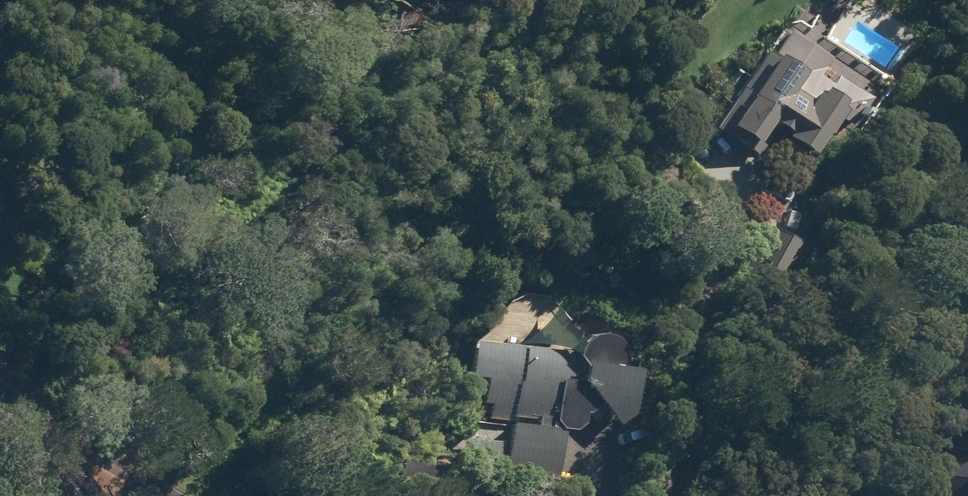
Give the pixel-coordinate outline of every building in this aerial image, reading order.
[(830,60),(787,33),(771,57),(765,53),(714,131),(755,158),(774,131),(783,137),(780,142),(808,159),(820,139),(823,141),(836,121),(851,130),(868,101),(835,78),(830,86),(818,79),(830,60)] [(801,248),(762,228),(739,272),(778,292),(801,248)] [(568,351),(517,344),(464,337),(460,371),(476,374),(473,398),(486,400),(484,417),(507,420),(508,415),(534,418),(534,423),(506,421),(501,473),(555,479),(560,426),(570,428),(578,421),(579,410),(583,410),(594,401),(611,422),(624,410),(630,357),(616,356),(615,344),(607,334),(595,329),(583,331),(573,338),(568,351)] [(496,467),(499,442),(461,436),(457,462),(496,467)] [(942,444),(935,495),(967,495),(967,448),(942,444)] [(438,494),(441,464),(397,459),(393,489),(438,494)]
